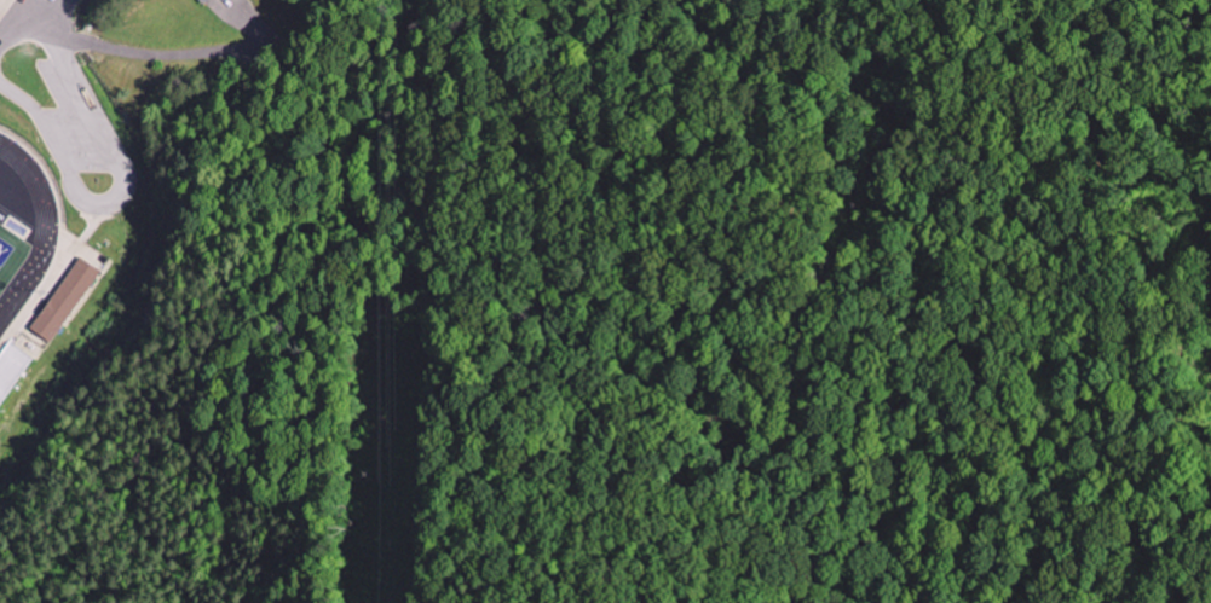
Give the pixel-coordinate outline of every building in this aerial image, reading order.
[(26,330),(46,344),(95,273),(75,259),(26,330)] [(5,344),(0,351),(0,396),(26,357),(5,344)]
